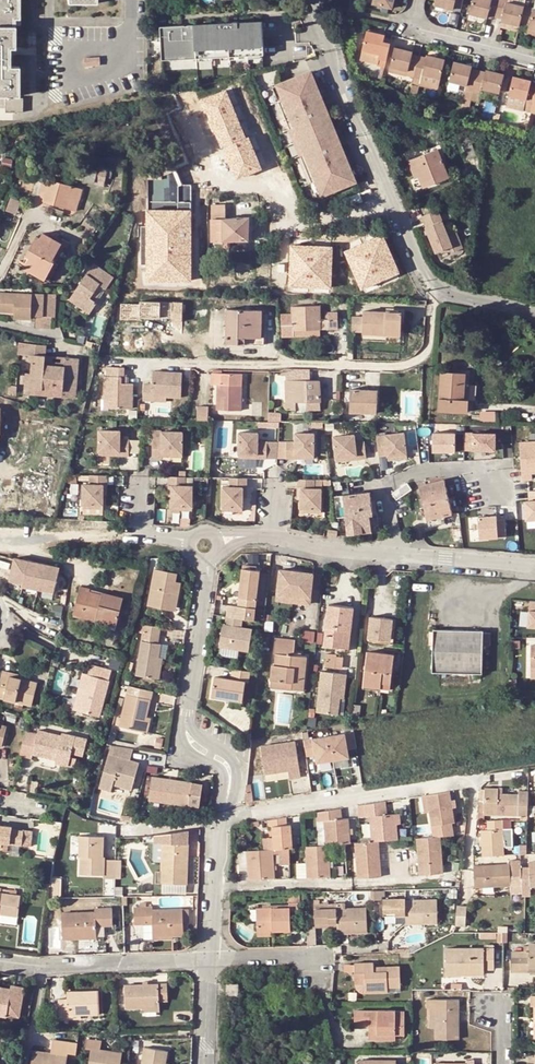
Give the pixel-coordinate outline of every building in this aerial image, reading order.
[(1,95),(1,106),(7,106),(7,111),(24,111),(24,97),(12,97),(12,95),(19,95),(19,67),(10,67),(6,67),(7,54),(10,55),(10,47),(15,47),(15,18),(20,18),(20,0),(0,0),(0,95),(1,95)] [(488,17),(489,14),(489,10),(497,12),(500,0),(474,0),(470,13),(488,17)] [(504,18),(503,21),(520,25),(521,24),(525,6),(507,2),(508,0),(500,0),(497,12),(505,14),(504,18)] [(530,27),(534,8),(525,6),(521,24),(530,27)] [(264,24),(162,27),(163,60),(265,58),(264,24)] [(392,43),(384,42),(385,37),(386,35),(368,30),(363,50),(381,54),(379,58),(388,60),(392,43)] [(412,59),(413,55),(413,52),(397,48),(392,69),(409,72),(408,77),(415,78),(420,61),(412,59)] [(429,55),(428,59),(427,63),(420,61),(415,78),(414,84),(420,86),(438,90),(446,60),(429,55)] [(100,56),(84,57),(85,66),(101,66),(100,56)] [(478,75),(470,73),(472,66),(453,62),(449,82),(467,86),(463,105),(470,106),(472,101),(478,75)] [(487,70),(486,77),(478,75),(472,101),(479,102),(482,90),(500,93),(504,74),(487,70)] [(531,88),(532,83),(532,81),(515,76),(508,106),(532,112),(533,107),(534,100),(534,88),(531,88)] [(313,77),(281,90),(325,198),(358,185),(313,77)] [(411,98),(417,99),(420,86),(414,84),(411,98)] [(325,198),(281,90),(275,92),(319,201),(325,198)] [(226,91),(201,100),(219,149),(224,148),(236,180),(262,170),(249,138),(245,140),(226,91)] [(476,155),(469,137),(460,140),(467,159),(476,155)] [(437,150),(413,159),(420,177),(424,187),(449,177),(437,150)] [(413,159),(408,161),(415,178),(420,177),(413,159)] [(96,171),(76,166),(73,176),(103,185),(107,169),(97,166),(96,171)] [(146,180),(145,283),(192,283),(193,186),(181,186),(175,172),(161,177),(161,181),(146,180)] [(51,180),(45,179),(41,193),(47,195),(51,180)] [(82,190),(51,180),(47,195),(44,202),(76,211),(82,190)] [(211,205),(211,241),(223,241),(223,248),(229,248),(229,241),(249,241),(250,218),(226,218),(226,205),(211,205)] [(422,217),(437,253),(449,247),(453,258),(465,254),(461,243),(456,245),(446,221),(441,223),(436,211),(422,217)] [(43,233),(40,238),(36,236),(27,254),(31,257),(24,268),(46,279),(55,262),(53,261),(63,244),(43,233)] [(384,235),(344,251),(360,290),(400,273),(384,235)] [(53,261),(55,262),(46,279),(50,281),(68,247),(63,244),(53,261)] [(333,247),(290,246),(289,288),(332,288),(333,247)] [(94,301),(90,298),(95,292),(99,285),(106,290),(114,278),(94,264),(67,304),(87,318),(97,303),(94,301)] [(31,316),(57,317),(58,294),(0,292),(0,310),(14,311),(14,317),(31,318),(31,316)] [(90,298),(94,301),(99,295),(95,292),(90,298)] [(328,313),(328,320),(321,320),(320,306),(293,307),(293,314),(281,314),(282,336),(294,336),(294,330),(320,330),(338,329),(338,313),(328,313)] [(261,338),(262,310),(228,309),(227,344),(239,344),(239,337),(261,338)] [(363,317),(352,316),(352,331),(363,332),(363,333),(401,334),(402,312),(364,311),(363,317)] [(76,345),(93,348),(93,345),(100,347),(102,342),(78,337),(76,345)] [(352,355),(357,355),(357,359),(361,359),(361,348),(352,348),(352,350),(352,355)] [(65,367),(53,366),(46,365),(46,359),(46,356),(34,355),(33,374),(31,388),(63,391),(62,397),(76,398),(79,359),(66,358),(65,367)] [(107,368),(107,377),(105,377),(105,401),(108,401),(109,410),(134,409),(134,384),(128,383),(121,383),(121,377),(125,377),(125,367),(107,368)] [(466,372),(464,399),(468,399),(470,380),(470,370),(456,368),(455,371),(466,372)] [(309,410),(321,409),(321,403),(320,381),(311,381),(311,370),(287,370),(287,409),(297,409),(297,403),(308,403),(309,410)] [(455,371),(441,370),(438,410),(467,411),(468,399),(464,399),(466,372),(455,371)] [(152,396),(166,397),(180,397),(182,373),(158,371),(152,371),(152,384),(144,384),(143,400),(152,401),(152,396)] [(63,391),(31,388),(33,374),(27,374),(26,394),(62,397),(63,391)] [(218,385),(222,385),(222,375),(211,375),(211,385),(218,385)] [(222,385),(218,385),(217,411),(241,411),(243,375),(222,375),(222,385)] [(477,381),(470,380),(468,399),(475,400),(477,381)] [(376,413),(378,394),(369,393),(369,390),(350,389),(348,411),(376,413)] [(205,421),(205,407),(194,407),(194,421),(205,421)] [(131,440),(122,440),(121,431),(100,432),(100,452),(121,452),(121,456),(131,456),(131,440)] [(161,453),(183,453),(183,432),(153,432),(153,440),(153,457),(161,457),(161,453)] [(268,458),(268,442),(258,441),(258,432),(239,432),(239,454),(256,453),(256,458),(268,458)] [(379,456),(388,455),(388,456),(407,454),(404,432),(377,435),(379,456)] [(295,442),(287,442),(287,458),(300,458),(300,455),(315,455),(315,433),(295,433),(295,442)] [(333,436),(336,458),(357,455),(357,460),(366,459),(364,441),(355,442),(354,433),(333,436)] [(432,433),(431,453),(455,453),(455,434),(432,433)] [(495,434),(464,433),(464,450),(494,451),(495,434)] [(522,440),(524,479),(534,478),(534,439),(522,440)] [(278,442),(268,442),(268,458),(277,458),(278,442)] [(277,458),(287,458),(287,442),(278,442),(277,458)] [(121,456),(121,452),(100,452),(100,464),(111,464),(111,456),(121,456)] [(84,486),(84,505),(103,504),(103,494),(103,485),(109,485),(109,476),(92,476),(92,486),(84,486)] [(169,477),(169,485),(172,485),(172,496),(172,506),(192,506),(192,486),(186,486),(185,477),(169,477)] [(243,498),(243,487),(247,487),(247,478),(230,478),(230,486),(223,486),(223,507),(243,507),(243,498)] [(315,479),(297,479),(297,488),(302,488),(302,499),(302,508),(322,508),(322,487),(315,487),(315,479)] [(452,514),(444,480),(420,485),(429,527),(444,523),(443,516),(452,514)] [(526,499),(527,518),(534,518),(534,489),(530,489),(530,499),(526,499)] [(378,513),(373,514),(370,492),(335,495),(338,517),(346,516),(348,534),(372,531),(372,529),(380,528),(378,513)] [(496,517),(477,518),(479,539),(497,537),(496,517)] [(54,592),(59,568),(14,558),(9,579),(23,583),(22,585),(54,592)] [(256,571),(242,568),(237,606),(225,605),(223,616),(240,619),(251,621),(258,571),(256,571)] [(152,569),(144,614),(162,617),(163,608),(173,610),(178,581),(173,580),(174,573),(152,569)] [(279,570),(277,593),(293,595),(310,597),(312,574),(296,572),(279,570)] [(73,613),(95,619),(96,616),(117,622),(122,602),(101,596),(101,595),(88,591),(88,589),(79,586),(73,613)] [(122,602),(123,598),(102,592),(101,595),(101,596),(122,602)] [(276,600),(293,602),(293,595),(277,593),(276,600)] [(309,604),(310,597),(293,595),(293,602),(309,604)] [(528,603),(525,629),(534,630),(534,604),(528,603)] [(353,606),(329,604),(324,645),(338,647),(342,647),(343,629),(350,630),(353,606)] [(116,626),(117,622),(96,616),(95,619),(94,620),(116,626)] [(217,647),(236,650),(247,651),(250,630),(239,628),(240,619),(223,616),(222,625),(219,625),(218,638),(217,647)] [(367,642),(378,643),(379,639),(384,640),(385,631),(390,631),(392,618),(370,616),(367,642)] [(378,643),(393,644),(396,619),(392,618),(390,631),(385,631),(384,640),(379,639),(378,643)] [(134,674),(153,678),(156,657),(158,644),(155,643),(148,642),(149,634),(156,635),(157,627),(142,625),(134,674)] [(343,629),(342,647),(338,647),(337,650),(348,651),(350,630),(343,629)] [(482,632),(433,630),(433,633),(428,633),(428,645),(432,645),(432,671),(440,671),(468,672),(481,672),(482,646),(489,646),(489,633),(482,633),(482,632)] [(149,634),(148,642),(155,643),(156,635),(149,634)] [(290,680),(289,688),(302,689),(304,656),(293,655),(294,640),(288,639),(273,638),(272,653),(275,653),(274,665),(271,664),(270,679),(290,680)] [(346,668),(346,653),(328,652),(328,667),(346,668)] [(393,655),(366,652),(362,686),(379,688),(380,682),(390,683),(393,655)] [(87,675),(85,674),(80,692),(83,693),(78,711),(98,716),(111,671),(90,665),(87,675)] [(248,671),(230,668),(229,679),(213,676),(210,695),(240,700),(243,682),(246,682),(248,671)] [(35,685),(19,681),(8,678),(9,673),(1,671),(0,674),(0,698),(30,706),(35,685)] [(338,698),(341,673),(320,671),(315,712),(336,714),(338,698)] [(468,672),(440,671),(439,685),(467,686),(468,672)] [(9,673),(8,678),(19,681),(21,675),(9,673)] [(73,709),(78,711),(83,693),(80,692),(85,674),(82,674),(73,709)] [(289,688),(290,680),(270,679),(269,686),(289,688)] [(116,720),(114,729),(140,733),(142,717),(145,718),(149,692),(121,688),(120,696),(124,697),(120,721),(116,720)] [(30,758),(31,754),(54,760),(55,755),(68,758),(69,755),(80,758),(85,740),(59,733),(58,736),(35,731),(34,735),(23,732),(18,755),(30,758)] [(247,732),(239,736),(246,741),(247,732)] [(353,733),(302,740),(304,757),(313,756),(314,764),(348,759),(347,751),(355,750),(353,733)] [(293,741),(258,746),(262,773),(286,770),(287,778),(298,776),(293,741)] [(129,749),(107,746),(96,788),(108,791),(110,785),(128,789),(135,762),(127,760),(129,749)] [(68,758),(55,755),(54,760),(53,763),(66,766),(68,758)] [(150,778),(147,803),(171,806),(171,803),(196,807),(199,784),(150,778)] [(251,785),(243,784),(241,802),(249,803),(251,785)] [(516,814),(524,813),(522,787),(514,788),(515,790),(494,792),(494,787),(481,788),(482,813),(516,811),(516,814)] [(445,792),(422,796),(425,814),(427,827),(450,823),(445,792)] [(422,796),(415,797),(418,815),(425,814),(422,796)] [(380,841),(395,840),(394,823),(392,823),(391,814),(386,814),(385,801),(363,804),(358,805),(358,815),(363,815),(370,815),(370,841),(380,841)] [(343,843),(352,843),(351,817),(343,817),(343,809),(343,808),(320,812),(320,819),(327,819),(327,845),(331,844),(343,843)] [(514,842),(513,825),(511,825),(503,825),(502,816),(487,818),(487,827),(481,828),(483,855),(505,853),(504,842),(514,842)] [(502,816),(503,825),(511,825),(510,816),(502,816)] [(270,818),(271,826),(275,826),(276,848),(282,848),(292,847),(295,847),(293,825),(288,825),(288,818),(288,817),(270,818)] [(276,848),(275,826),(271,826),(264,826),(265,849),(273,849),(276,848)] [(7,844),(18,846),(20,833),(9,831),(9,829),(0,827),(0,843),(7,844)] [(449,827),(428,830),(428,837),(443,836),(450,836),(449,827)] [(160,860),(187,860),(188,855),(182,855),(182,842),(187,842),(187,830),(182,831),(153,836),(153,845),(161,845),(160,860)] [(29,834),(20,833),(18,846),(27,847),(29,834)] [(113,877),(113,857),(103,857),(103,853),(102,853),(102,834),(79,833),(78,852),(80,852),(79,871),(101,872),(101,876),(113,877)] [(143,846),(153,845),(153,836),(143,837),(143,846)] [(428,837),(418,838),(421,875),(445,873),(443,836),(428,837)] [(358,842),(356,842),(358,877),(382,876),(380,841),(370,841),(358,842)] [(309,862),(310,878),(333,876),(331,844),(327,845),(321,845),(307,846),(309,862)] [(283,866),(292,865),(292,847),(282,848),(283,866)] [(265,849),(247,850),(249,868),(242,868),(243,880),(274,879),(273,849),(265,849)] [(522,866),(521,857),(510,858),(510,863),(474,865),(476,887),(523,884),(534,883),(534,859),(530,860),(531,866),(522,866)] [(161,884),(187,884),(187,860),(160,860),(161,884)] [(352,904),(370,904),(371,890),(352,890),(352,904)] [(12,916),(14,916),(16,895),(0,893),(0,915),(12,916)] [(288,896),(288,903),(296,903),(298,903),(298,895),(288,896)] [(435,900),(403,901),(403,899),(381,900),(381,916),(393,916),(393,910),(403,910),(404,915),(404,924),(436,923),(435,900)] [(255,909),(256,931),(271,930),(288,930),(288,921),(297,921),(296,903),(288,903),(288,908),(255,909)] [(471,919),(470,903),(461,904),(462,919),(471,919)] [(335,927),(336,933),(356,932),(365,932),(364,909),(336,909),(336,905),(317,905),(313,905),(313,927),(314,927),(335,927)] [(180,909),(151,910),(151,907),(133,908),(133,925),(143,924),(143,919),(151,919),(151,924),(151,936),(171,935),(181,935),(181,922),(180,909)] [(102,938),(102,925),(111,925),(110,908),(93,909),(93,912),(61,913),(62,939),(77,939),(95,938),(102,938)] [(314,945),(314,927),(313,927),(306,928),(306,945),(314,945)] [(528,952),(510,952),(510,972),(527,972),(527,968),(534,968),(534,944),(528,944),(528,952)] [(483,968),(493,968),(493,948),(446,947),(445,972),(464,973),(464,967),(483,968)] [(398,967),(372,967),(372,963),(354,963),(354,973),(363,973),(365,993),(387,992),(386,987),(399,986),(398,967)] [(365,993),(363,973),(354,973),(354,985),(356,989),(359,992),(361,993),(365,993)] [(236,985),(226,984),(225,994),(236,995),(236,985)] [(11,988),(0,986),(0,1014),(6,1015),(7,1014),(19,1015),(24,987),(12,985),(11,988)] [(166,985),(124,986),(124,1009),(141,1008),(158,1008),(158,1000),(167,1000),(166,985)] [(113,1012),(112,988),(105,989),(106,1013),(113,1012)] [(67,1020),(67,1015),(79,1015),(98,1015),(98,991),(66,992),(66,999),(66,1006),(58,1006),(58,1020),(67,1020)] [(429,1008),(434,1008),(434,1029),(434,1039),(457,1039),(457,1000),(426,999),(425,1007),(429,1008)] [(376,1012),(353,1012),(353,1028),(368,1028),(368,1035),(394,1035),(403,1035),(403,1012),(394,1012),(394,1011),(378,1011),(378,1010),(376,1010),(376,1012)] [(121,1053),(98,1050),(100,1040),(86,1039),(85,1048),(89,1049),(88,1063),(120,1063),(121,1053)] [(51,1041),(49,1054),(32,1051),(30,1063),(65,1063),(68,1043),(51,1041)] [(165,1051),(143,1047),(141,1063),(163,1063),(165,1051)]
